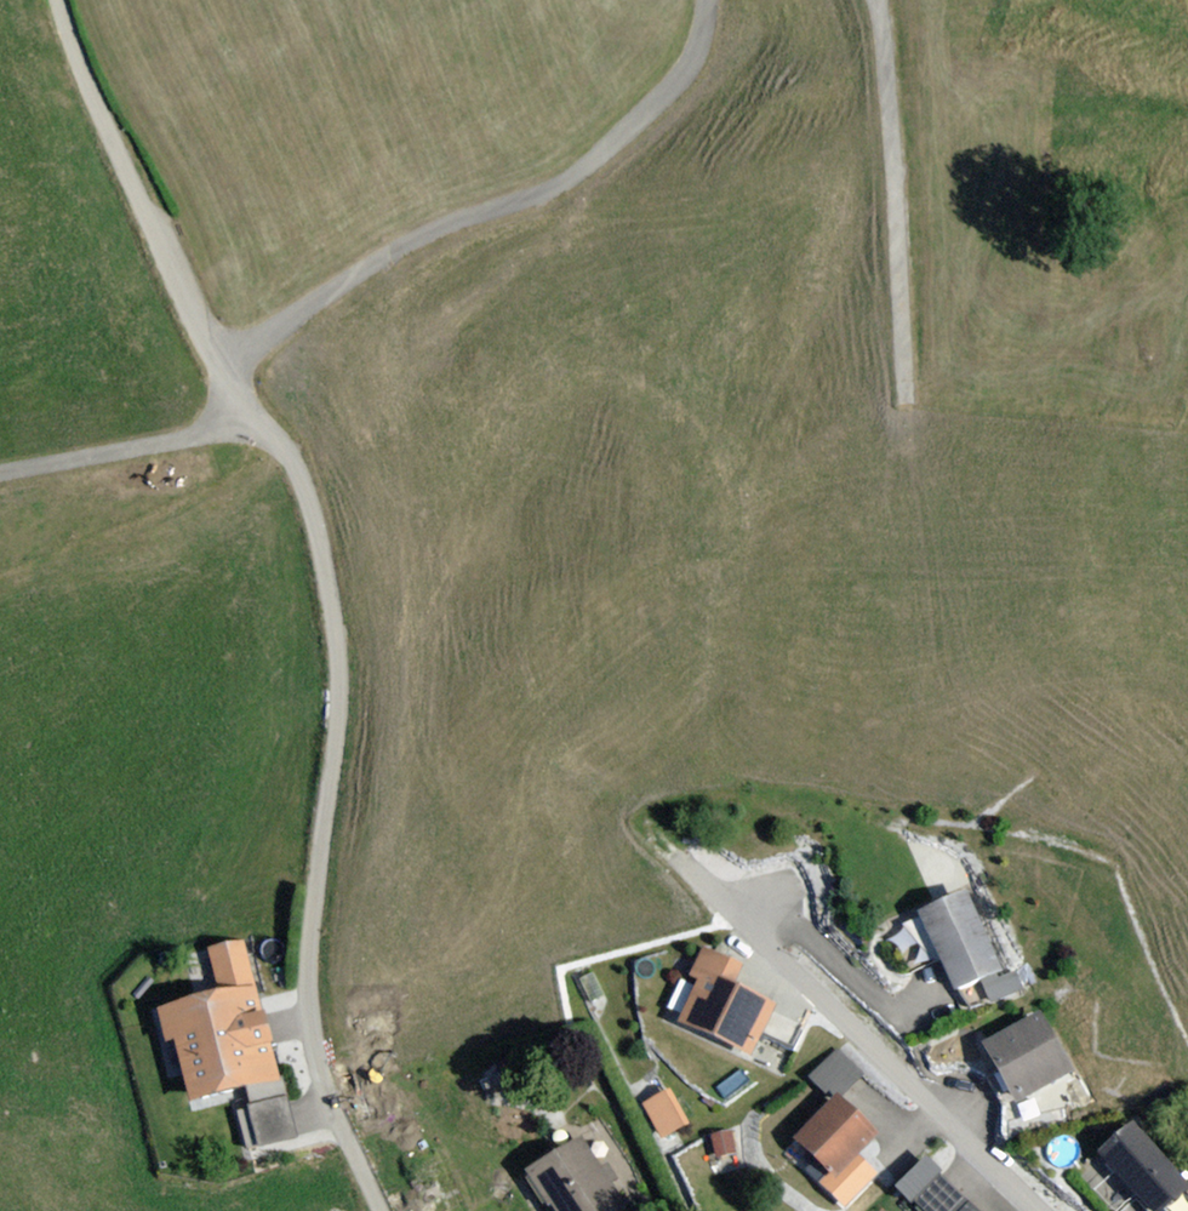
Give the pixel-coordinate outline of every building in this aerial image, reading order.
[(964,892),(918,910),(950,991),(979,980),(987,1000),(1022,986),(1014,964),(996,971),(964,892)] [(246,938),(206,947),(216,990),(154,1004),(162,1041),(171,1039),(186,1101),(279,1080),(246,938)] [(739,960),(699,941),(684,973),(695,978),(675,1021),(745,1053),(769,1002),(729,983),(739,960)] [(1038,1006),(981,1042),(1020,1104),(1060,1078),(1077,1069),(1038,1006)] [(862,1074),(833,1046),(807,1074),(832,1098),(795,1135),(833,1172),(855,1149),(877,1128),(842,1095),(862,1074)] [(1083,1073),(1060,1078),(1066,1108),(1089,1103),(1083,1073)] [(642,1102),(660,1139),(691,1124),(673,1087),(642,1102)] [(286,1095),(246,1103),(255,1145),(295,1136),(286,1095)] [(1097,1152),(1150,1210),(1165,1210),(1187,1190),(1187,1184),(1131,1121),(1097,1152)] [(733,1126),(709,1129),(713,1156),(737,1152),(733,1126)] [(523,1168),(552,1210),(605,1210),(622,1200),(578,1133),(523,1168)] [(879,1173),(855,1149),(833,1172),(822,1182),(847,1206),(879,1173)] [(938,1169),(911,1196),(926,1210),(982,1210),(938,1169)]
